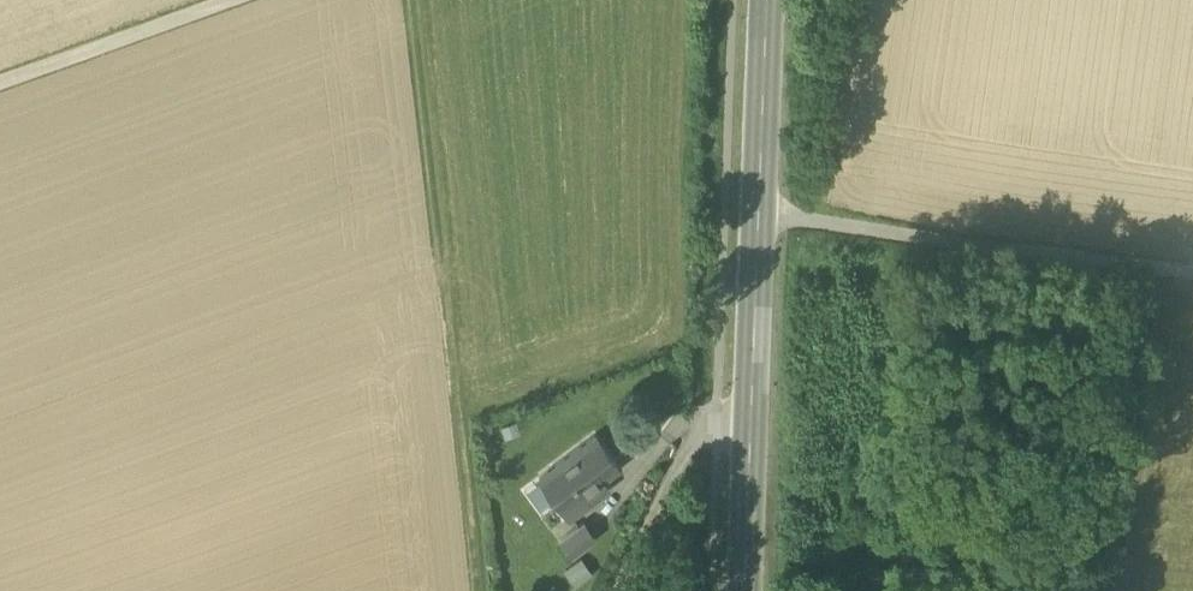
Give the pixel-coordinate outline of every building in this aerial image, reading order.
[(539,471),(570,512),(592,496),(587,489),(619,465),(594,430),(539,471)] [(560,533),(572,550),(596,534),(585,517),(560,533)]
